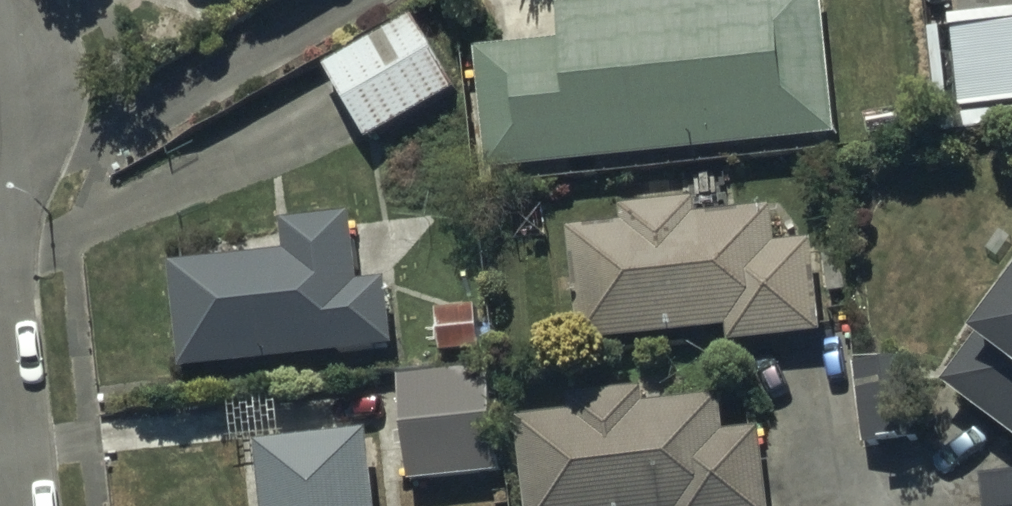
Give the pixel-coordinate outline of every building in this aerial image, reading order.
[(490,170),(840,132),(825,0),(616,0),(561,6),(564,39),(477,49),(490,170)] [(963,111),(1011,105),(1011,9),(952,16),(963,111)] [(327,65),(370,139),(456,89),(413,15),(327,65)] [(572,228),(584,342),(730,326),(732,340),(824,330),(814,239),(778,243),(774,206),(699,214),(697,198),(623,206),(625,222),(572,228)] [(173,262),(185,368),(396,345),(389,278),(361,281),(354,213),(286,220),(289,250),(173,262)] [(1011,428),(1011,295),(948,382),(1011,428)] [(438,312),(443,352),(483,348),(479,308),(438,312)] [(857,366),(867,442),(926,435),(916,358),(857,366)] [(402,372),(414,480),(505,470),(493,362),(402,372)] [(530,505),(771,505),(763,429),(726,433),(722,395),(647,403),(646,387),(572,395),(574,412),(521,417),(530,505)] [(371,427),(258,439),(265,505),(379,505),(371,427)] [(989,505),(1011,505),(1011,470),(986,472),(989,505)]
